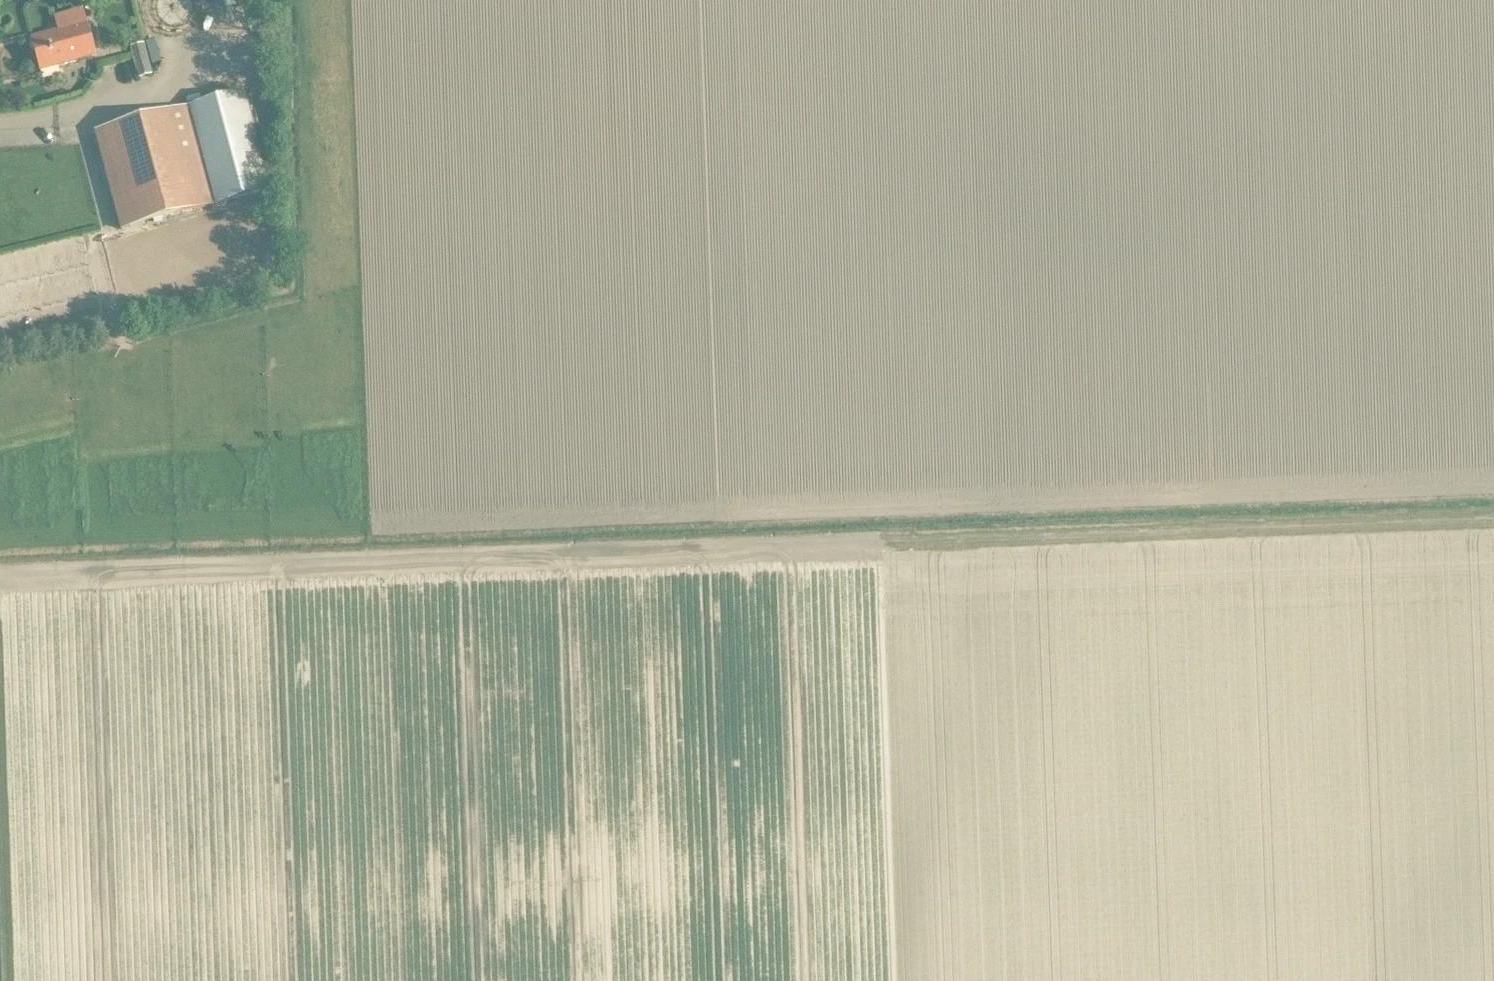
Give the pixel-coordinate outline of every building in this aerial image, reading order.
[(37,72),(92,56),(80,11),(51,19),(55,32),(28,40),(37,72)] [(241,94),(185,109),(211,206),(267,191),(241,94)] [(185,109),(92,134),(118,230),(211,206),(185,109)]
